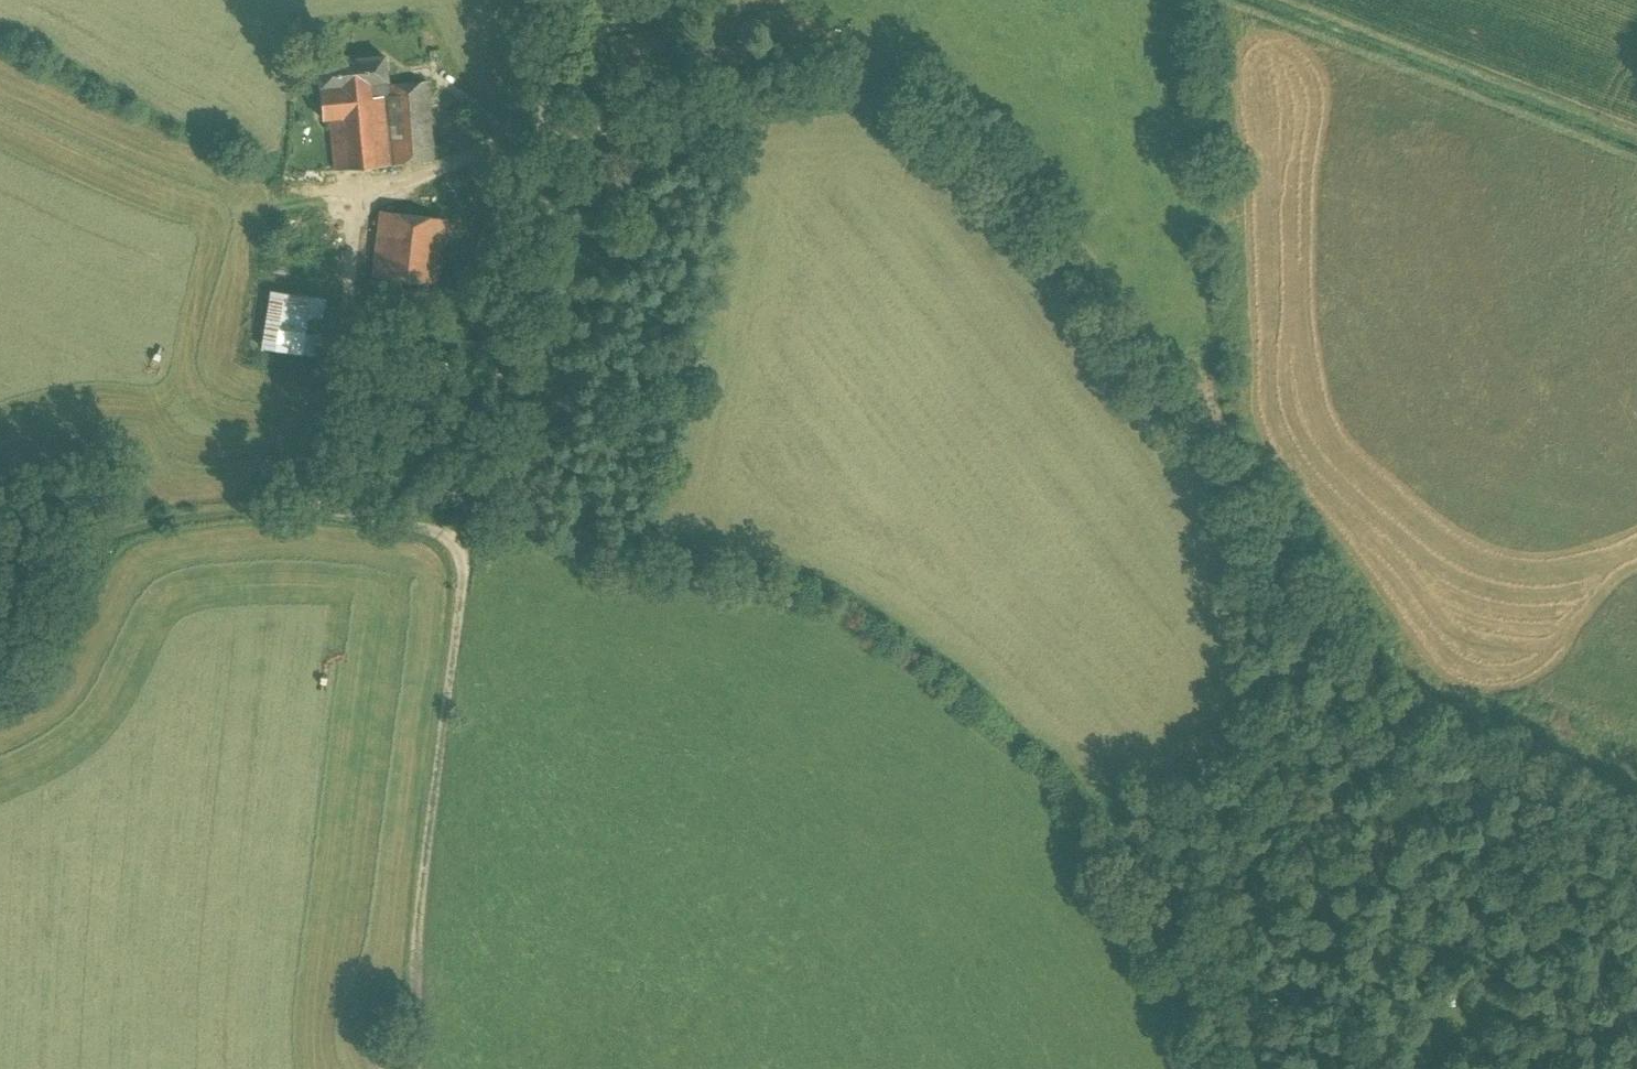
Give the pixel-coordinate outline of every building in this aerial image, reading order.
[(387,85),(384,55),(316,63),(323,119),(330,119),(335,170),(432,160),(426,81),(387,85)] [(438,284),(446,219),(379,211),(371,276),(438,284)] [(317,357),(325,298),(269,290),(260,349),(317,357)]
